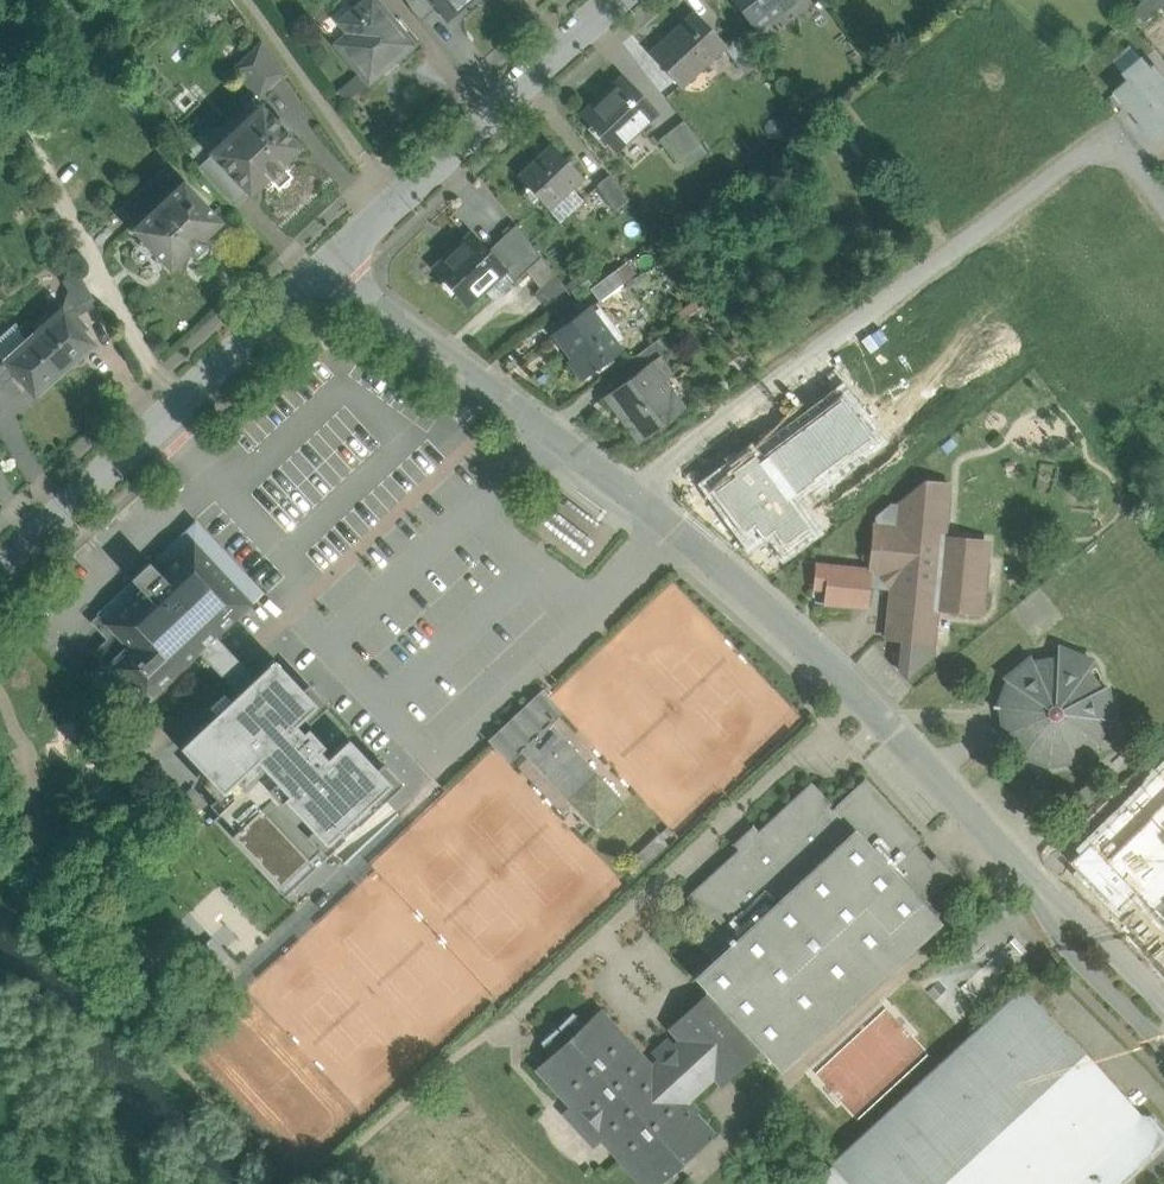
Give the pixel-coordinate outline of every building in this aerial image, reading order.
[(376,0),(366,0),(352,12),(361,23),(335,45),(368,84),(414,45),(376,0)] [(430,0),(405,0),(411,10),(421,21),(437,8),(430,0)] [(437,8),(446,19),(468,0),(430,0),(437,8)] [(756,33),(758,32),(755,29),(791,1),(793,4),(795,2),(793,0),(730,0),(756,33)] [(1135,11),(1146,24),(1163,7),(1163,1),(1163,0),(1147,0),(1135,11)] [(697,18),(673,40),(670,36),(650,55),(680,87),(723,46),(725,45),(720,40),(695,14),(693,15),(697,18)] [(723,46),(728,52),(739,43),(730,31),(720,40),(725,45),(723,46)] [(757,65),(739,43),(728,52),(745,74),(757,65)] [(282,73),(261,44),(234,70),(258,96),(282,73)] [(1119,92),(1132,107),(1131,108),(1150,130),(1148,132),(1154,139),(1163,130),(1163,76),(1157,68),(1153,71),(1144,60),(1127,74),(1132,80),(1119,92)] [(621,76),(606,91),(608,94),(583,117),(616,152),(656,114),(621,76)] [(276,123),(260,106),(209,153),(212,157),(247,194),(250,196),(260,188),(266,194),(276,184),(283,192),(296,181),(288,173),(297,165),(291,159),(301,150),(286,133),(291,128),(281,118),(276,123)] [(683,121),(659,140),(676,162),(701,143),(683,121)] [(552,146),(518,178),(547,209),(567,190),(581,177),(552,146)] [(247,194),(212,157),(200,169),(203,173),(202,174),(212,185),(213,184),(233,207),(247,194)] [(180,186),(163,167),(118,208),(135,226),(131,230),(139,239),(136,242),(138,244),(124,257),(135,269),(149,257),(153,260),(158,255),(170,269),(180,260),(187,268),(197,258),(204,265),(216,254),(210,247),(220,237),(213,229),(221,222),(184,182),(180,186)] [(628,200),(609,175),(596,185),(615,210),(628,200)] [(567,190),(547,209),(559,222),(579,203),(567,190)] [(516,225),(487,252),(504,269),(502,271),(513,282),(523,273),(540,257),(516,225)] [(487,252),(472,235),(434,271),(466,305),(502,271),(504,269),(487,252)] [(523,273),(540,298),(561,282),(540,257),(523,273)] [(587,293),(595,304),(625,283),(617,272),(587,293)] [(79,275),(64,283),(74,300),(80,311),(80,312),(95,304),(79,275)] [(575,301),(561,282),(540,298),(534,302),(547,321),(575,301)] [(74,300),(53,320),(48,314),(33,328),(38,333),(27,343),(57,377),(91,346),(69,321),(80,311),(74,300)] [(620,350),(589,308),(554,334),(572,359),(569,362),(581,379),(620,350)] [(0,338),(0,357),(4,362),(16,375),(35,397),(57,377),(27,343),(16,324),(0,338)] [(659,339),(630,360),(639,371),(660,356),(661,357),(668,351),(659,339)] [(639,371),(605,397),(606,398),(607,397),(619,412),(617,413),(618,415),(620,414),(638,437),(680,406),(662,382),(673,374),(661,357),(660,356),(639,371)] [(0,367),(0,385),(2,388),(16,375),(4,362),(0,367)] [(794,499),(874,441),(844,401),(763,460),(760,456),(732,476),(736,480),(719,492),(758,547),(775,534),(788,552),(817,531),(794,499)] [(496,442),(509,452),(514,445),(501,436),(496,442)] [(925,483),(906,499),(905,499),(899,504),(899,506),(896,527),(876,525),(874,525),(871,561),(868,563),(870,566),(870,571),(870,574),(871,574),(871,573),(883,574),(892,585),(895,585),(892,616),(888,615),(885,639),(894,639),(896,642),(900,640),(902,640),(901,647),(893,655),(900,663),(899,670),(906,678),(933,656),(936,620),(931,619),(932,609),(965,612),(968,615),(970,613),(982,614),(984,590),(979,590),(984,542),(982,542),(981,542),(961,540),(958,542),(950,548),(944,540),(945,522),(946,522),(949,485),(934,483),(933,484),(925,483)] [(877,517),(876,525),(896,527),(899,506),(892,505),(877,517)] [(195,525),(152,565),(148,562),(139,571),(130,579),(133,583),(91,622),(107,640),(95,651),(144,703),(198,653),(215,637),(261,595),(195,525)] [(870,574),(870,571),(818,566),(815,589),(827,591),(826,605),(865,608),(868,586),(888,588),(892,585),(883,574),(871,573),(871,574),(870,574)] [(237,695),(254,678),(239,662),(215,637),(198,653),(222,679),(237,695)] [(1031,658),(1004,680),(1008,682),(998,709),(1007,710),(1009,720),(1011,730),(1006,732),(1023,753),(1021,755),(1048,765),(1075,761),(1098,742),(1088,735),(1095,719),(1108,720),(1112,720),(1106,687),(1101,689),(1086,671),(1092,661),(1058,648),(1057,659),(1032,663),(1031,658)] [(222,794),(225,791),(234,800),(220,813),(304,903),(398,816),(379,795),(390,785),(348,739),(325,759),(319,752),(324,747),(316,739),(307,729),(302,733),(295,726),(316,706),(274,660),(254,678),(237,695),(179,748),(222,794)] [(542,692),(499,733),(518,753),(521,751),(520,750),(549,723),(550,723),(562,712),(546,696),(542,692)] [(1088,735),(1098,742),(1108,720),(1095,719),(1088,735)] [(550,723),(549,723),(520,750),(521,751),(567,800),(596,773),(550,723)] [(510,761),(518,753),(499,733),(490,741),(494,745),(510,761)] [(623,803),(596,773),(567,800),(594,831),(623,803)] [(834,809),(811,784),(757,833),(753,827),(743,836),(734,845),(739,850),(687,898),(715,929),(696,947),(707,956),(712,960),(694,978),(695,979),(696,979),(701,985),(708,993),(759,1049),(761,1051),(762,1052),(763,1052),(779,1070),(778,1070),(780,1071),(940,924),(940,923),(946,917),(929,899),(953,876),(936,857),(930,862),(914,845),(920,840),(865,780),(834,809)] [(1146,804),(1163,822),(1163,787),(1146,804)] [(1146,804),(1128,821),(1126,822),(1127,823),(1118,831),(1116,833),(1117,833),(1100,850),(1099,849),(1087,861),(1088,861),(1069,880),(1078,889),(1078,890),(1080,891),(1088,900),(1090,902),(1090,901),(1096,907),(1096,908),(1097,909),(1098,909),(1106,917),(1106,918),(1107,919),(1108,919),(1115,926),(1114,927),(1116,928),(1118,929),(1118,930),(1119,931),(1120,931),(1127,938),(1126,939),(1128,940),(1137,948),(1136,949),(1138,950),(1154,966),(1154,965),(1158,969),(1163,963),(1163,822),(1146,804)] [(658,835),(623,867),(633,877),(667,844),(658,835)] [(223,944),(246,905),(212,885),(188,924),(223,944)] [(809,1183),(1065,1183),(1140,1117),(1022,988),(969,1038),(809,1183)] [(671,1027),(683,1041),(675,1048),(667,1039),(659,1046),(651,1053),(660,1062),(652,1069),(651,1069),(650,1069),(643,1062),(644,1061),(642,1058),(640,1059),(633,1052),(635,1051),(632,1048),(631,1049),(624,1041),(625,1040),(622,1037),(621,1038),(614,1031),(615,1030),(613,1027),(612,1028),(598,1013),(583,1027),(573,1016),(574,1015),(572,1013),(559,1025),(540,1042),(542,1045),(544,1043),(553,1054),(538,1068),(552,1083),(551,1083),(554,1087),(555,1085),(562,1093),(560,1094),(563,1097),(565,1096),(571,1103),(570,1104),(573,1107),(574,1106),(581,1114),(580,1115),(583,1118),(583,1117),(590,1125),(589,1125),(592,1128),(593,1127),(600,1135),(599,1136),(602,1139),(603,1138),(610,1145),(609,1146),(611,1149),(613,1148),(620,1156),(618,1157),(621,1160),(622,1159),(645,1183),(658,1183),(711,1135),(692,1115),(697,1111),(686,1099),(714,1073),(722,1083),(728,1078),(759,1049),(708,993),(671,1027)] [(592,1148),(602,1139),(599,1136),(600,1135),(593,1127),(592,1128),(589,1125),(590,1125),(583,1117),(583,1118),(580,1115),(581,1114),(574,1106),(573,1107),(570,1104),(560,1113),(592,1148)] [(1065,1183),(1125,1183),(1163,1148),(1163,1129),(1153,1116),(1142,1115),(1140,1117),(1065,1183)]
